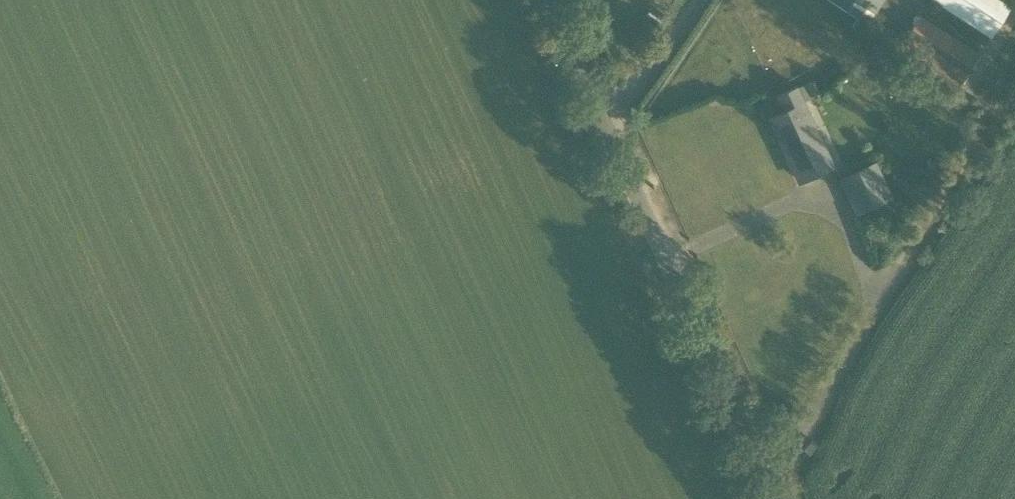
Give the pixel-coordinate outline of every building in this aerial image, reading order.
[(865,26),(883,0),(826,0),(865,26)] [(990,38),(1011,6),(1002,0),(931,0),(990,38)] [(986,46),(924,7),(900,44),(963,83),(986,46)] [(766,115),(799,183),(836,165),(798,86),(775,97),(780,108),(766,115)] [(876,160),(837,178),(855,218),(894,200),(876,160)]
